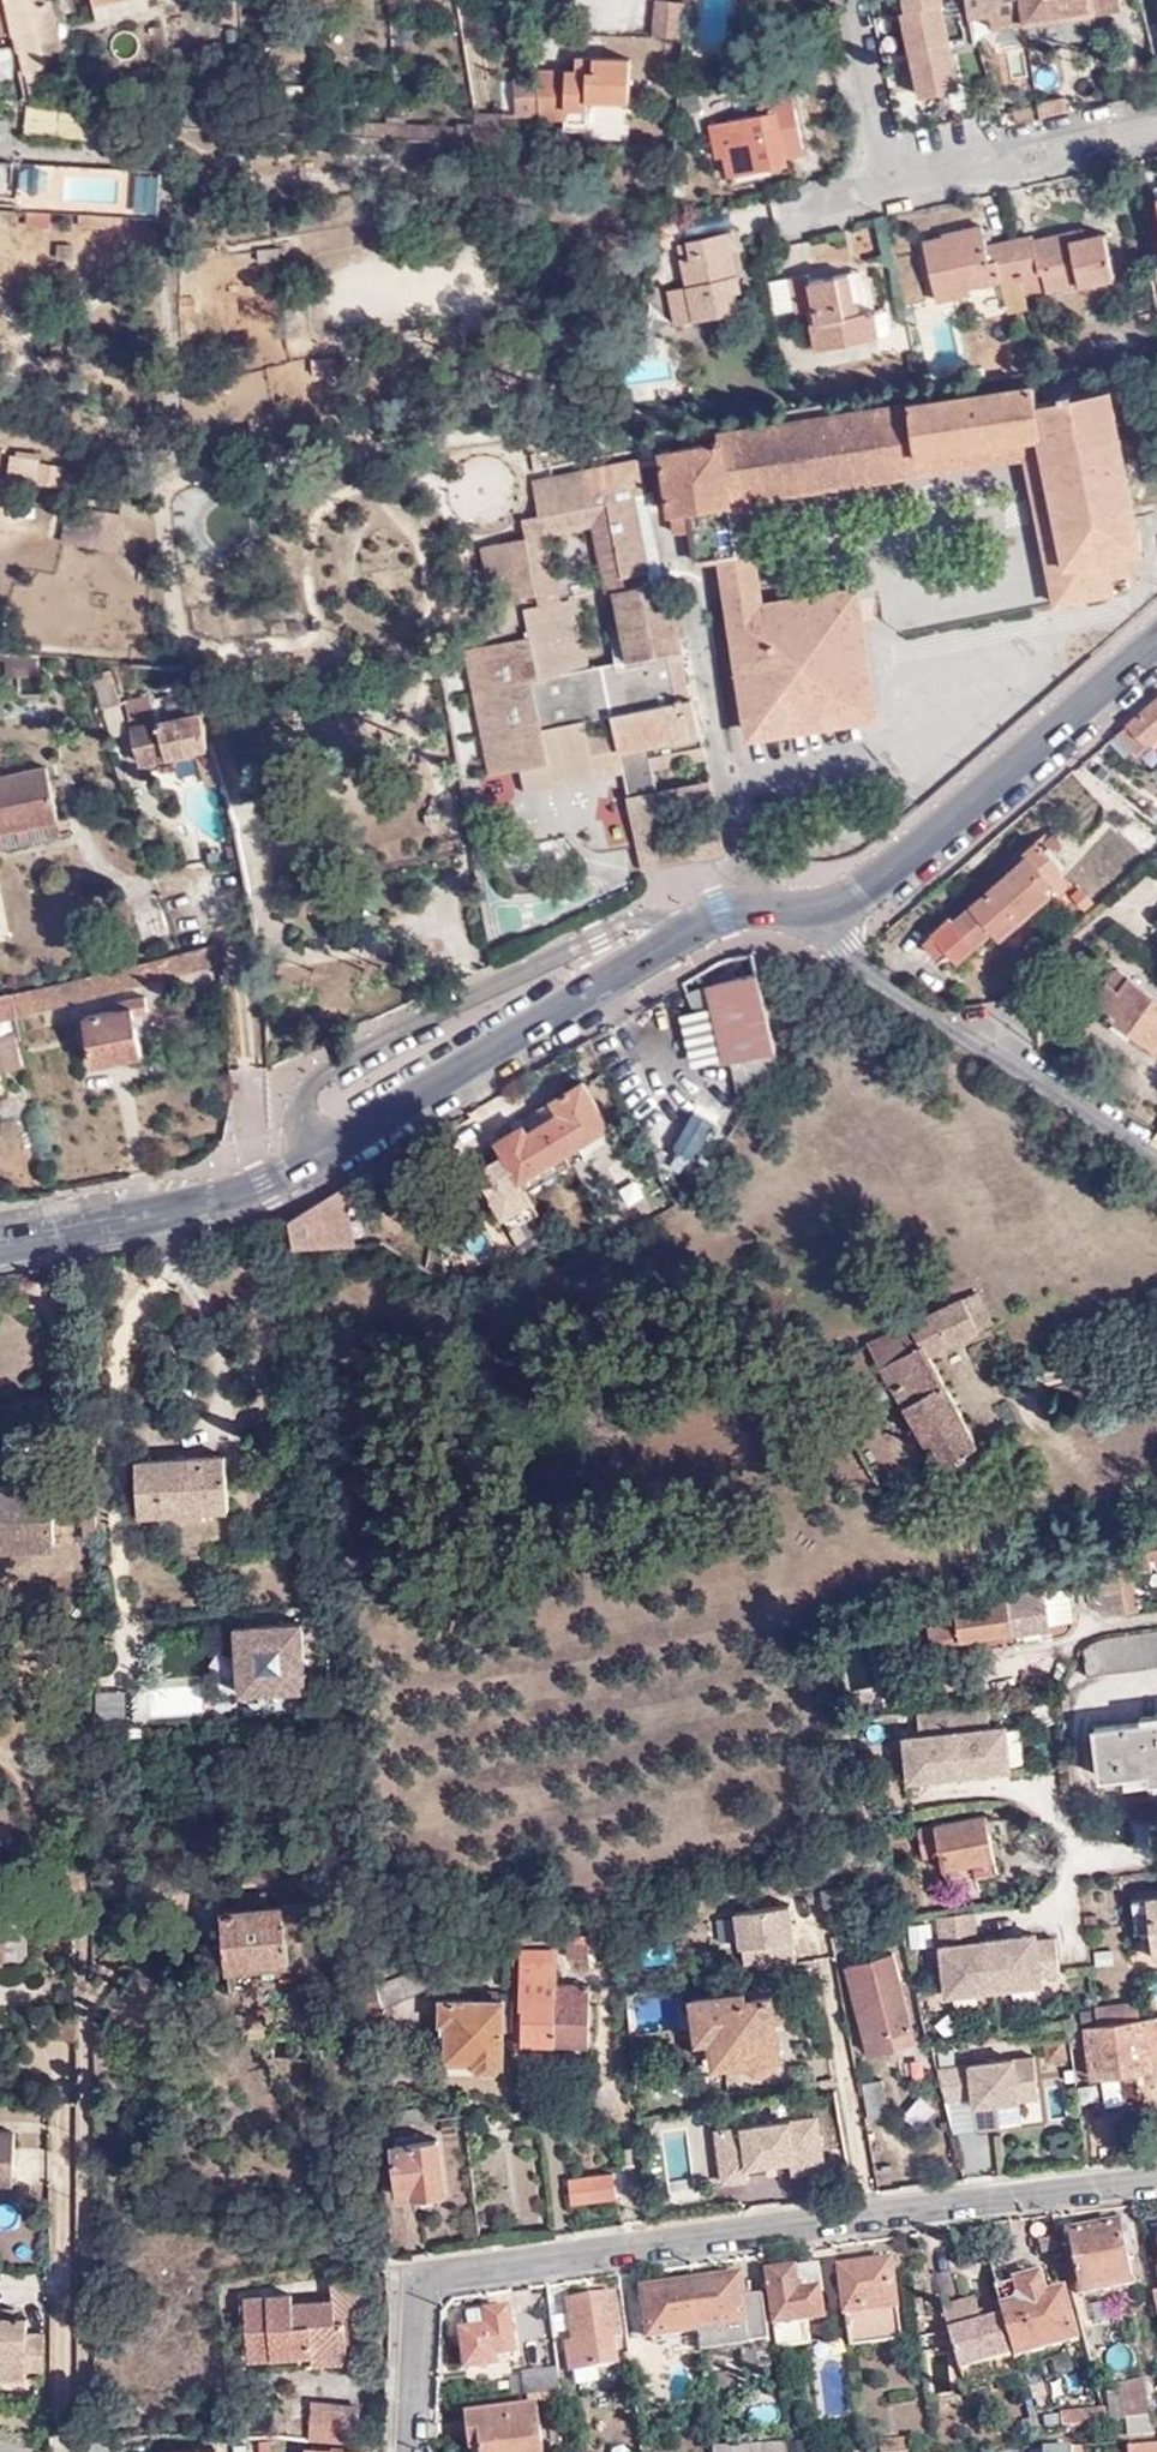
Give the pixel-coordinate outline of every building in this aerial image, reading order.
[(12,52),(15,51),(19,72),(23,70),(28,90),(47,87),(42,67),(62,62),(47,0),(0,0),(8,31),(12,52)] [(0,0),(0,32),(8,31),(0,0)] [(95,21),(111,17),(107,0),(91,0),(95,21)] [(145,0),(107,0),(111,17),(147,9),(145,0)] [(958,85),(941,0),(896,0),(915,94),(958,85)] [(969,20),(992,17),(994,29),(1121,9),(1120,0),(966,0),(969,20)] [(652,35),(683,35),(686,4),(655,2),(652,35)] [(895,12),(877,14),(880,48),(899,46),(895,12)] [(581,73),(583,58),(575,57),(574,72),(581,73)] [(536,116),(536,120),(564,121),(564,108),(586,109),(587,100),(627,101),(629,60),(583,58),(581,73),(574,72),(533,70),(533,78),(536,116)] [(517,116),(536,116),(533,78),(514,80),(517,116)] [(772,162),(788,159),(806,155),(792,97),(760,103),(762,115),(710,127),(717,160),(725,159),(729,179),(773,169),(772,162)] [(94,105),(31,99),(27,128),(90,135),(94,105)] [(478,142),(501,142),(502,129),(502,117),(474,116),(478,142)] [(789,165),(788,159),(772,162),(773,169),(789,165)] [(19,162),(19,191),(48,191),(49,162),(19,162)] [(155,206),(159,170),(134,168),(131,204),(155,206)] [(0,204),(0,217),(20,219),(22,205),(0,204)] [(107,225),(108,212),(81,210),(81,223),(107,225)] [(1022,282),(1012,241),(985,246),(980,226),(952,232),(952,236),(921,242),(934,305),(970,296),(968,287),(998,281),(999,286),(1022,282)] [(1031,237),(1012,241),(1022,282),(1025,296),(1045,292),(1046,292),(1114,280),(1105,236),(1071,242),(1069,234),(1033,242),(1031,237)] [(725,236),(683,246),(687,260),(680,262),(687,289),(667,295),(677,332),(740,315),(731,282),(737,279),(725,236)] [(860,274),(850,276),(858,316),(868,315),(860,274)] [(858,316),(850,276),(812,284),(810,277),(791,281),(799,320),(811,317),(818,351),(890,337),(885,311),(868,315),(858,316)] [(630,437),(634,453),(636,462),(636,464),(663,460),(671,513),(689,511),(698,563),(724,559),(740,556),(729,487),(1038,436),(1067,562),(1107,555),(1143,548),(1110,390),(1039,404),(1034,383),(718,438),(719,442),(663,450),(660,433),(630,437)] [(1057,602),(1103,593),(1113,584),(1107,555),(1067,562),(1038,436),(729,487),(740,556),(724,559),(734,621),(845,605),(861,706),(806,715),(802,694),(747,703),(752,734),(873,715),(854,588),(777,600),(762,499),(1026,454),(1057,602)] [(8,483),(63,483),(63,457),(8,457),(8,483)] [(636,464),(636,462),(534,483),(539,517),(541,530),(546,529),(590,520),(606,593),(614,592),(629,661),(592,669),(576,596),(559,601),(540,605),(524,609),(529,636),(469,647),(494,773),(520,768),(548,763),(552,785),(623,773),(622,761),(651,756),(653,767),(705,757),(692,699),(684,699),(675,651),(680,650),(680,649),(636,464)] [(74,531),(72,544),(90,547),(96,512),(78,509),(74,531)] [(549,547),(546,529),(541,530),(539,517),(523,520),(526,539),(529,551),(549,547)] [(60,542),(72,544),(74,531),(61,530),(60,542)] [(497,604),(538,594),(536,587),(556,583),(549,547),(529,551),(526,539),(485,547),(497,604)] [(538,594),(540,605),(559,601),(556,583),(536,587),(538,594)] [(1113,584),(1103,593),(1115,591),(1113,584)] [(734,621),(747,703),(802,694),(806,715),(861,706),(845,605),(734,621)] [(48,671),(46,654),(11,653),(15,678),(23,678),(49,675),(48,671)] [(192,670),(175,669),(178,694),(153,699),(158,719),(131,726),(141,763),(212,747),(192,670)] [(120,701),(112,670),(93,673),(101,707),(120,701)] [(158,719),(153,699),(152,696),(125,702),(131,726),(158,719)] [(1113,734),(1139,752),(1156,736),(1156,696),(1113,734)] [(1094,750),(1078,764),(1087,775),(1101,761),(1094,750)] [(623,773),(628,800),(659,794),(653,767),(651,756),(622,761),(623,773)] [(205,783),(221,781),(217,758),(201,760),(205,783)] [(524,790),(552,785),(548,763),(520,768),(524,790)] [(58,820),(46,765),(0,774),(0,831),(58,820)] [(1053,777),(1048,771),(1038,779),(1043,785),(1053,777)] [(628,800),(642,871),(729,855),(712,784),(659,794),(628,800)] [(1156,827),(1156,800),(1148,793),(1135,812),(1156,827)] [(1017,817),(1003,829),(1013,840),(1026,828),(1017,817)] [(0,831),(0,847),(61,834),(58,820),(0,831)] [(1059,845),(1051,836),(954,923),(949,919),(923,942),(938,957),(943,952),(952,963),(988,931),(995,939),(1066,876),(1048,856),(1059,845)] [(150,981),(223,963),(214,941),(8,991),(14,1016),(65,1003),(150,981)] [(1117,973),(1092,1007),(1156,1052),(1156,1000),(1117,973)] [(741,1118),(777,1063),(756,975),(708,986),(712,1005),(741,1118)] [(692,1017),(712,1005),(708,986),(682,998),(692,1017)] [(8,991),(0,993),(0,1019),(14,1016),(8,991)] [(142,1053),(133,1007),(84,1017),(92,1062),(142,1053)] [(16,1063),(9,1036),(0,1038),(0,1067),(16,1063)] [(535,1203),(520,1178),(583,1141),(610,1125),(582,1079),(552,1098),(561,1111),(530,1130),(525,1121),(496,1138),(504,1153),(477,1169),(507,1220),(535,1203)] [(606,1143),(615,1134),(610,1125),(583,1141),(588,1150),(600,1147),(606,1143)] [(287,1220),(293,1247),(350,1244),(339,1190),(287,1220)] [(539,1211),(535,1203),(507,1220),(512,1227),(539,1211)] [(990,1324),(975,1292),(868,1342),(916,1447),(932,1440),(941,1459),(972,1444),(930,1354),(990,1324)] [(219,1453),(131,1462),(135,1514),(225,1508),(219,1453)] [(0,1486),(0,1548),(53,1547),(52,1485),(0,1486)] [(1153,1571),(1149,1550),(1114,1559),(1115,1563),(1127,1610),(1128,1615),(1141,1613),(1133,1576),(1153,1571)] [(1127,1610),(1115,1563),(1080,1571),(1087,1599),(1105,1614),(1127,1610)] [(1074,1619),(1069,1587),(955,1603),(955,1608),(927,1612),(929,1624),(918,1625),(922,1649),(958,1644),(957,1638),(1049,1625),(1049,1623),(1074,1619)] [(311,1629),(243,1634),(248,1703),(316,1698),(311,1629)] [(1102,1636),(1085,1648),(1088,1676),(1156,1667),(1156,1630),(1102,1636)] [(910,1782),(1010,1769),(1004,1727),(989,1729),(986,1705),(916,1714),(919,1738),(904,1740),(910,1782)] [(1142,1725),(1156,1723),(1156,1715),(1141,1717),(1142,1725)] [(1142,1725),(1095,1730),(1101,1779),(1126,1777),(1149,1774),(1150,1782),(1156,1782),(1156,1723),(1142,1725)] [(1149,1774),(1126,1777),(1128,1784),(1150,1782),(1149,1774)] [(1002,1877),(989,1815),(904,1831),(909,1857),(934,1852),(941,1890),(1002,1877)] [(305,1863),(320,1863),(319,1849),(304,1849),(305,1863)] [(1133,1897),(1135,1932),(1151,1931),(1155,1959),(1156,1959),(1156,1894),(1133,1897)] [(222,1897),(222,1911),(211,1913),(218,1976),(282,1971),(280,1939),(318,1933),(314,1902),(256,1908),(255,1895),(222,1897)] [(794,1931),(791,1908),(765,1912),(768,1934),(794,1931)] [(0,1911),(0,1963),(4,1963),(6,1931),(11,1931),(11,1912),(0,1911)] [(987,1940),(975,1942),(968,1943),(967,1931),(974,1931),(972,1912),(936,1916),(946,1994),(993,1988),(987,1940)] [(910,1946),(932,1943),(929,1922),(907,1925),(910,1946)] [(967,1931),(968,1943),(975,1942),(974,1931),(967,1931)] [(791,1939),(793,1953),(818,1949),(815,1934),(791,1939)] [(987,1940),(993,1988),(1039,1983),(1039,1976),(1058,1973),(1054,1938),(1035,1941),(1034,1934),(1021,1936),(1021,1944),(1013,1945),(1012,1937),(987,1940)] [(588,1962),(588,1936),(568,1937),(567,1962),(588,1962)] [(1012,1937),(1013,1945),(1021,1944),(1021,1936),(1012,1937)] [(793,1953),(798,1974),(823,1970),(818,1949),(793,1953)] [(917,2037),(889,1951),(842,1964),(868,2051),(917,2037)] [(557,1957),(520,1957),(519,2009),(523,2009),(523,2046),(589,2047),(590,1989),(557,1988),(557,1957)] [(377,1986),(372,1965),(342,1972),(353,2018),(384,2011),(430,1990),(420,1969),(386,1983),(377,1986)] [(823,1970),(798,1974),(802,1993),(827,1989),(823,1970)] [(690,2002),(695,2038),(707,2037),(708,2049),(711,2064),(741,2059),(743,2065),(747,2072),(755,2073),(761,2075),(769,2068),(771,2060),(770,2055),(778,2054),(770,1999),(741,2002),(739,1994),(690,2002)] [(503,2067),(504,2001),(441,2001),(441,2024),(448,2025),(448,2061),(475,2061),(474,2066),(479,2066),(480,2070),(501,2070),(502,2067),(503,2067)] [(1135,2002),(1093,2007),(1095,2023),(1138,2017),(1135,2002)] [(1138,2017),(1095,2023),(1083,2025),(1092,2076),(1151,2068),(1147,2040),(1156,2039),(1156,2015),(1138,2017)] [(54,2038),(79,2039),(79,2025),(55,2024),(54,2038)] [(707,2037),(695,2038),(697,2051),(708,2049),(707,2037)] [(976,2131),(1007,2127),(1003,2104),(1016,2101),(1014,2093),(1035,2090),(1031,2059),(967,2067),(976,2131)] [(935,2071),(943,2102),(963,2098),(959,2068),(935,2071)] [(891,2111),(883,2077),(864,2081),(870,2115),(891,2111)] [(1088,2077),(1088,2100),(1119,2101),(1120,2077),(1088,2077)] [(1036,2099),(1035,2090),(1014,2093),(1016,2101),(1036,2099)] [(1003,2104),(1007,2127),(1018,2125),(1016,2101),(1003,2104)] [(710,2117),(660,2120),(663,2179),(713,2176),(710,2117)] [(782,2189),(781,2172),(824,2169),(820,2117),(713,2124),(718,2193),(782,2189)] [(13,2183),(14,2132),(0,2132),(0,2183),(13,2183)] [(446,2193),(439,2140),(395,2146),(401,2197),(415,2195),(416,2199),(419,2205),(424,2208),(431,2208),(437,2207),(441,2203),(444,2200),(446,2193)] [(1131,2287),(1120,2227),(1070,2235),(1081,2297),(1131,2287)] [(899,2337),(889,2261),(839,2268),(849,2344),(899,2337)] [(822,2289),(819,2267),(768,2273),(779,2346),(810,2342),(806,2318),(821,2315),(817,2289),(822,2289)] [(741,2276),(692,2283),(698,2333),(701,2350),(766,2342),(759,2297),(744,2298),(741,2276)] [(1022,2304),(1000,2310),(1002,2316),(1013,2354),(1014,2360),(1075,2343),(1060,2293),(1042,2298),(1035,2276),(1016,2281),(1022,2304)] [(310,2349),(345,2346),(344,2322),(362,2321),(358,2280),(330,2281),(331,2300),(291,2302),(291,2294),(242,2297),(248,2361),(311,2358),(310,2349)] [(1016,2281),(993,2287),(1000,2310),(1022,2304),(1016,2281)] [(698,2333),(692,2283),(643,2290),(648,2338),(698,2333)] [(622,2338),(614,2297),(569,2304),(575,2346),(567,2347),(571,2372),(619,2365),(614,2340),(622,2338)] [(1091,2300),(1093,2320),(1128,2318),(1127,2297),(1091,2300)] [(979,2322),(976,2316),(971,2300),(941,2308),(958,2370),(1013,2354),(1002,2316),(979,2322)] [(16,2316),(15,2307),(0,2307),(0,2316),(16,2316)] [(1002,2316),(1000,2310),(976,2316),(979,2322),(1002,2316)] [(515,2355),(507,2311),(461,2317),(468,2370),(495,2367),(493,2358),(515,2355)] [(26,2376),(26,2367),(44,2367),(45,2333),(29,2332),(28,2317),(16,2316),(0,2316),(0,2375),(26,2376)] [(347,2365),(345,2346),(310,2349),(311,2358),(312,2367),(347,2365)] [(560,2392),(557,2370),(523,2375),(527,2396),(560,2392)] [(1107,2389),(1110,2422),(1152,2417),(1148,2384),(1107,2389)] [(536,2407),(466,2416),(472,2451),(482,2450),(483,2451),(543,2451),(536,2407)] [(1104,2423),(1100,2409),(1058,2415),(1060,2428),(1104,2423)] [(306,2411),(305,2446),(354,2448),(354,2413),(306,2411)] [(909,2439),(878,2441),(879,2451),(910,2451),(909,2439)] [(788,2443),(714,2447),(715,2451),(789,2451),(788,2443)]
